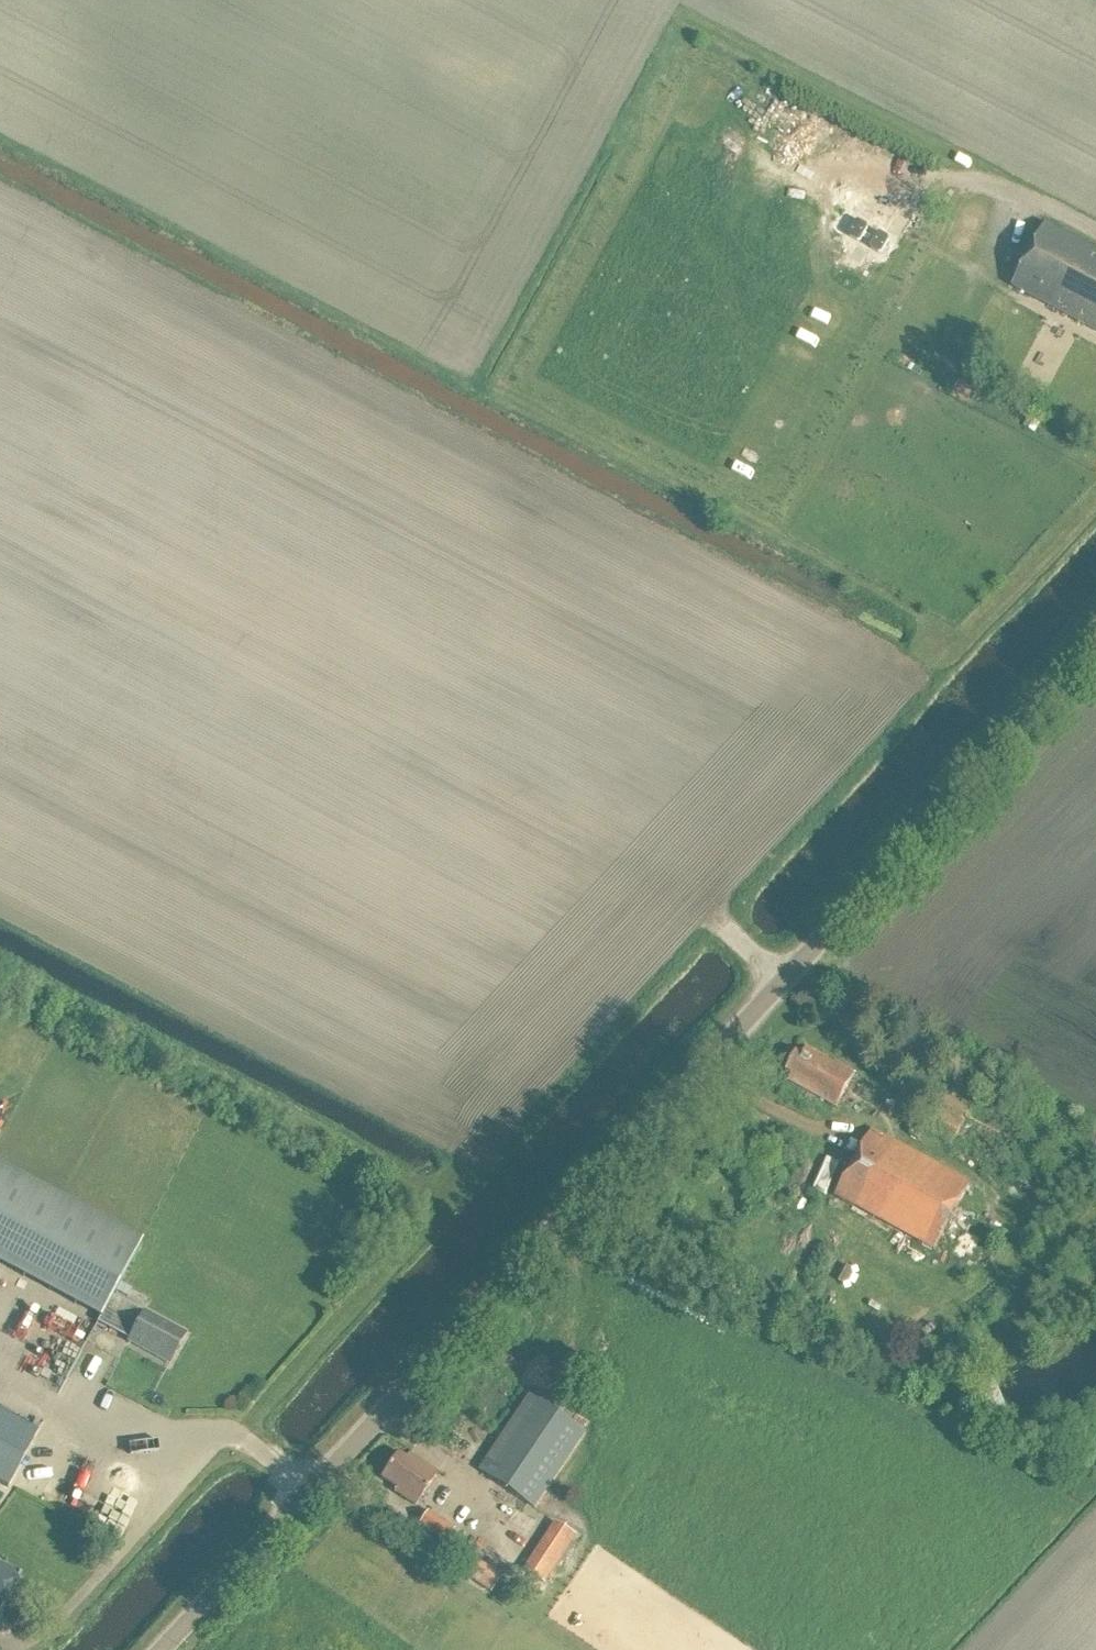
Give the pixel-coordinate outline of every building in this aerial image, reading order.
[(1046,226),(1012,288),(1095,333),(1095,253),(1046,226)] [(1034,434),(1041,422),(1030,416),(1023,428),(1034,434)] [(837,1108),(855,1076),(807,1049),(803,1056),(797,1053),(787,1072),(793,1075),(789,1082),(837,1108)] [(934,1251),(970,1186),(874,1133),(838,1198),(934,1251)] [(837,1194),(844,1160),(824,1157),(818,1190),(837,1194)] [(99,1319),(99,1320),(100,1320),(101,1320),(132,1336),(128,1344),(169,1366),(185,1335),(144,1313),(143,1315),(112,1298),(142,1241),(0,1166),(0,1266),(99,1319)] [(533,1509),(583,1433),(529,1397),(478,1472),(533,1509)] [(37,1434),(0,1414),(0,1485),(8,1489),(37,1434)] [(415,1507),(437,1475),(409,1456),(406,1461),(397,1454),(381,1479),(403,1493),(400,1497),(415,1507)] [(428,1514),(420,1527),(443,1543),(451,1530),(428,1514)] [(547,1585),(575,1533),(551,1520),(523,1572),(547,1585)] [(473,1559),(462,1575),(490,1594),(501,1578),(473,1559)] [(20,1579),(0,1568),(0,1616),(20,1579)]
